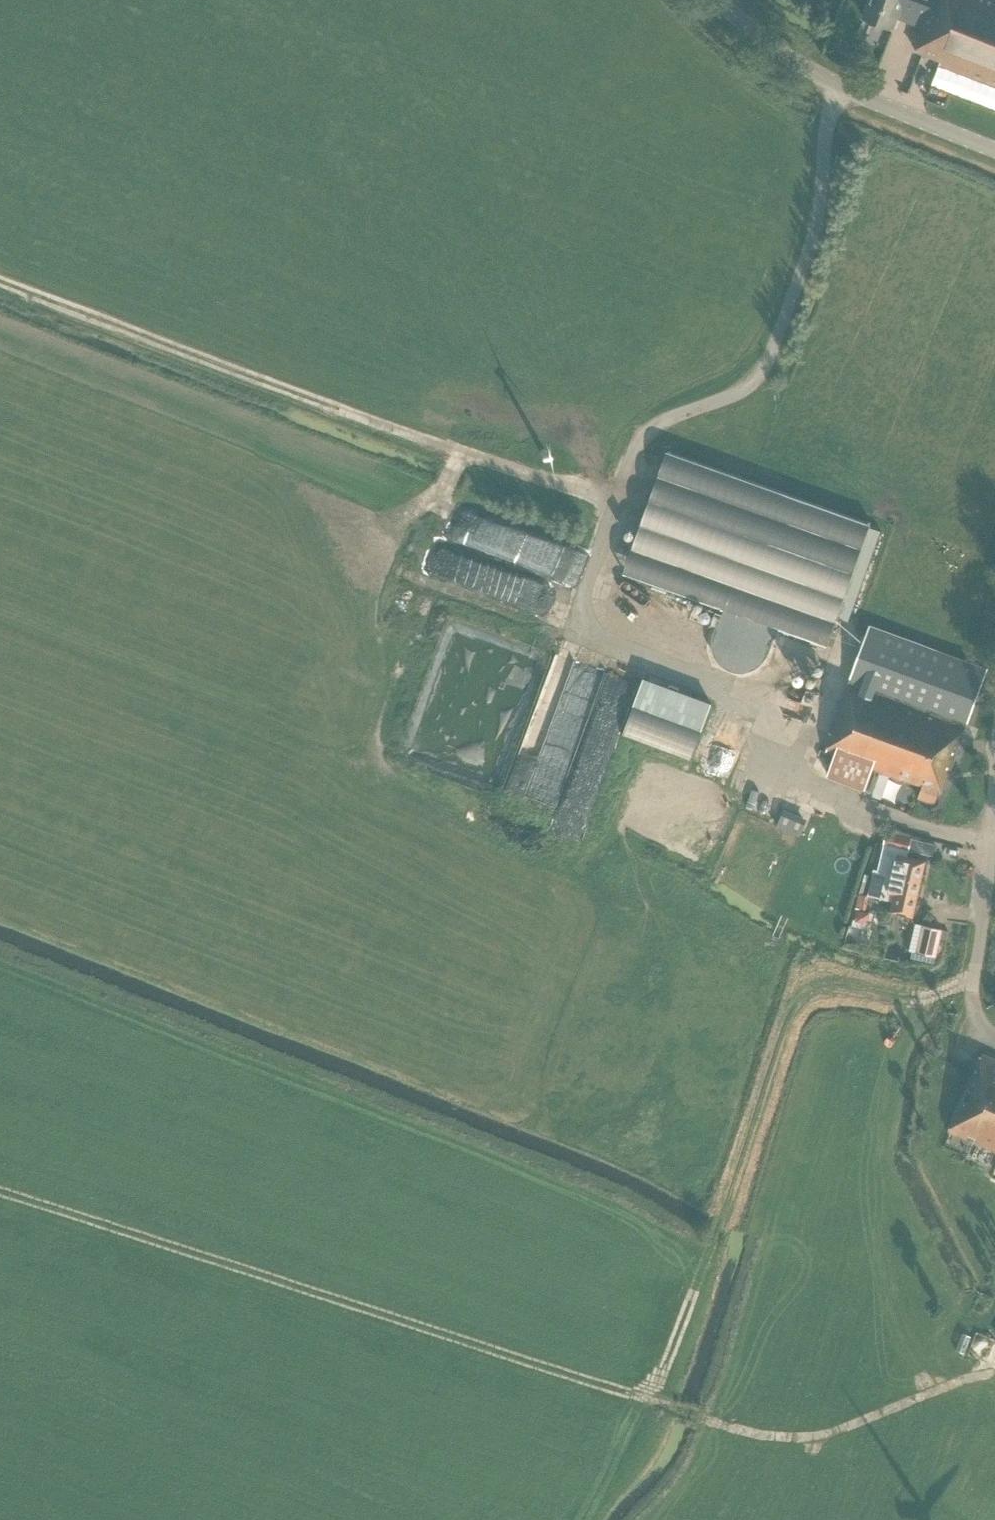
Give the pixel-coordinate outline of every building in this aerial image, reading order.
[(863,17),(893,29),(902,7),(928,17),(923,28),(924,28),(916,50),(941,60),(939,65),(994,86),(994,0),(870,0),(863,17)] [(669,450),(625,571),(727,608),(736,586),(836,623),(872,524),(669,450)] [(835,754),(827,774),(874,792),(880,772),(901,780),(902,778),(922,785),(918,797),(935,803),(939,793),(941,794),(988,669),(870,625),(829,732),(833,734),(827,751),(835,754)] [(633,709),(623,740),(695,763),(705,731),(633,709)] [(528,799),(559,807),(571,759),(540,751),(528,799)] [(787,809),(777,827),(800,840),(811,822),(787,809)] [(871,886),(869,895),(894,901),(891,911),(913,916),(926,861),(907,856),(909,850),(912,838),(886,832),(884,844),(878,870),(874,869),(870,886),(871,886)] [(868,902),(869,895),(870,886),(861,884),(858,900),(868,902)] [(870,913),(857,909),(852,926),(866,929),(870,913)] [(942,929),(923,925),(916,952),(936,956),(942,929)] [(982,1053),(949,1131),(968,1139),(970,1135),(975,1137),(974,1140),(987,1146),(987,1147),(994,1151),(994,1059),(982,1053)]
